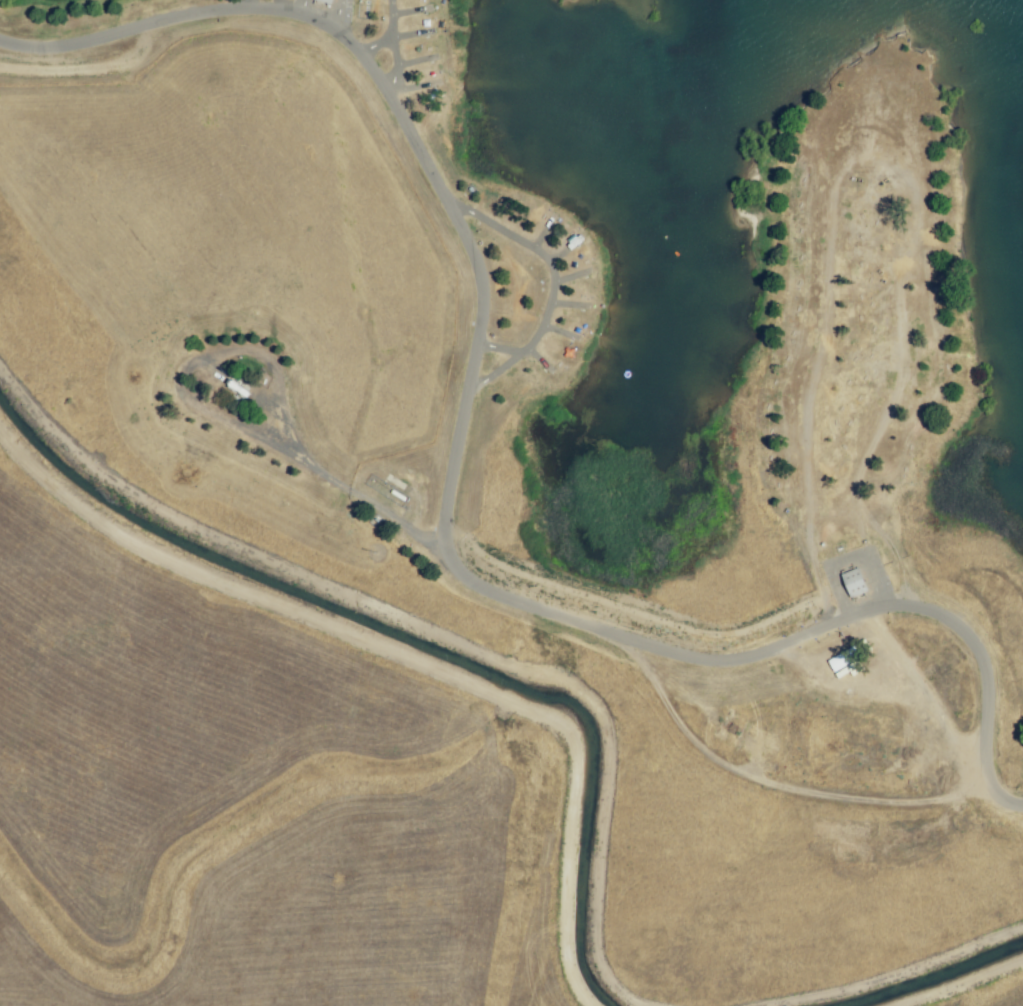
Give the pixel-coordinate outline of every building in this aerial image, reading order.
[(228,388),(242,396),(247,387),(233,379),(228,388)] [(868,592),(860,568),(841,574),(850,599),(868,592)]
